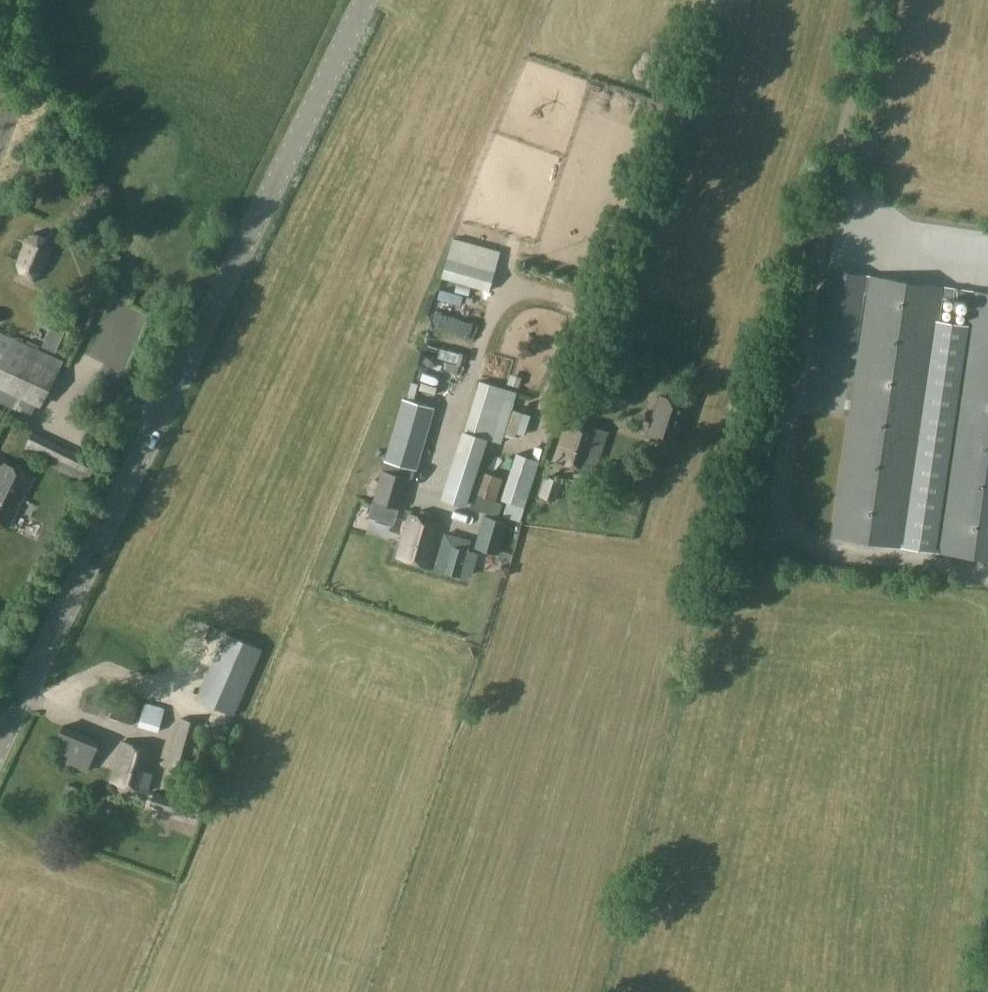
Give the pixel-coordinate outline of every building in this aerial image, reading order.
[(15,262),(17,267),(18,273),(32,279),(43,274),(52,251),(48,241),(34,235),(25,239),(15,262)] [(495,271),(447,258),(441,278),(489,291),(495,271)] [(828,269),(819,338),(855,344),(865,274),(828,269)] [(941,315),(945,286),(869,275),(830,537),(906,548),(941,315)] [(964,317),(931,551),(987,559),(987,293),(968,290),(964,317)] [(941,315),(906,548),(931,551),(964,317),(941,315)] [(37,317),(31,334),(57,343),(63,326),(37,317)] [(0,334),(0,398),(11,403),(15,394),(36,351),(0,334)] [(36,351),(15,394),(36,404),(39,405),(60,363),(36,351)] [(429,360),(425,374),(452,381),(456,367),(429,360)] [(659,394),(645,436),(676,447),(690,404),(659,394)] [(402,398),(384,461),(416,471),(434,407),(402,398)] [(567,419),(554,460),(594,473),(607,432),(567,419)] [(488,439),(464,431),(463,431),(441,498),(466,506),(488,439)] [(539,461),(527,457),(516,454),(501,501),(524,508),(539,461)] [(0,464),(0,522),(8,526),(33,478),(4,463),(3,466),(0,464)] [(410,478),(382,470),(381,470),(373,500),(373,501),(401,509),(410,478)] [(502,480),(480,473),(473,494),(484,498),(495,501),(502,480)] [(555,499),(561,481),(546,476),(540,495),(555,499)] [(420,509),(418,517),(409,514),(397,556),(428,565),(440,524),(431,521),(433,513),(420,509)] [(483,515),(474,547),(499,554),(508,522),(483,515)] [(444,531),(433,569),(461,576),(462,574),(471,577),(478,553),(468,550),(471,539),(444,531)] [(225,633),(195,699),(234,716),(263,649),(225,633)] [(109,718),(133,725),(139,704),(115,697),(109,718)] [(159,732),(165,708),(144,703),(138,726),(159,732)] [(184,780),(199,723),(180,718),(165,775),(184,780)] [(87,772),(100,740),(62,725),(49,756),(87,772)] [(206,728),(199,743),(220,752),(227,736),(206,728)] [(153,750),(122,742),(111,783),(144,791),(149,773),(147,772),(153,750)] [(179,800),(154,792),(150,806),(174,814),(179,800)]
